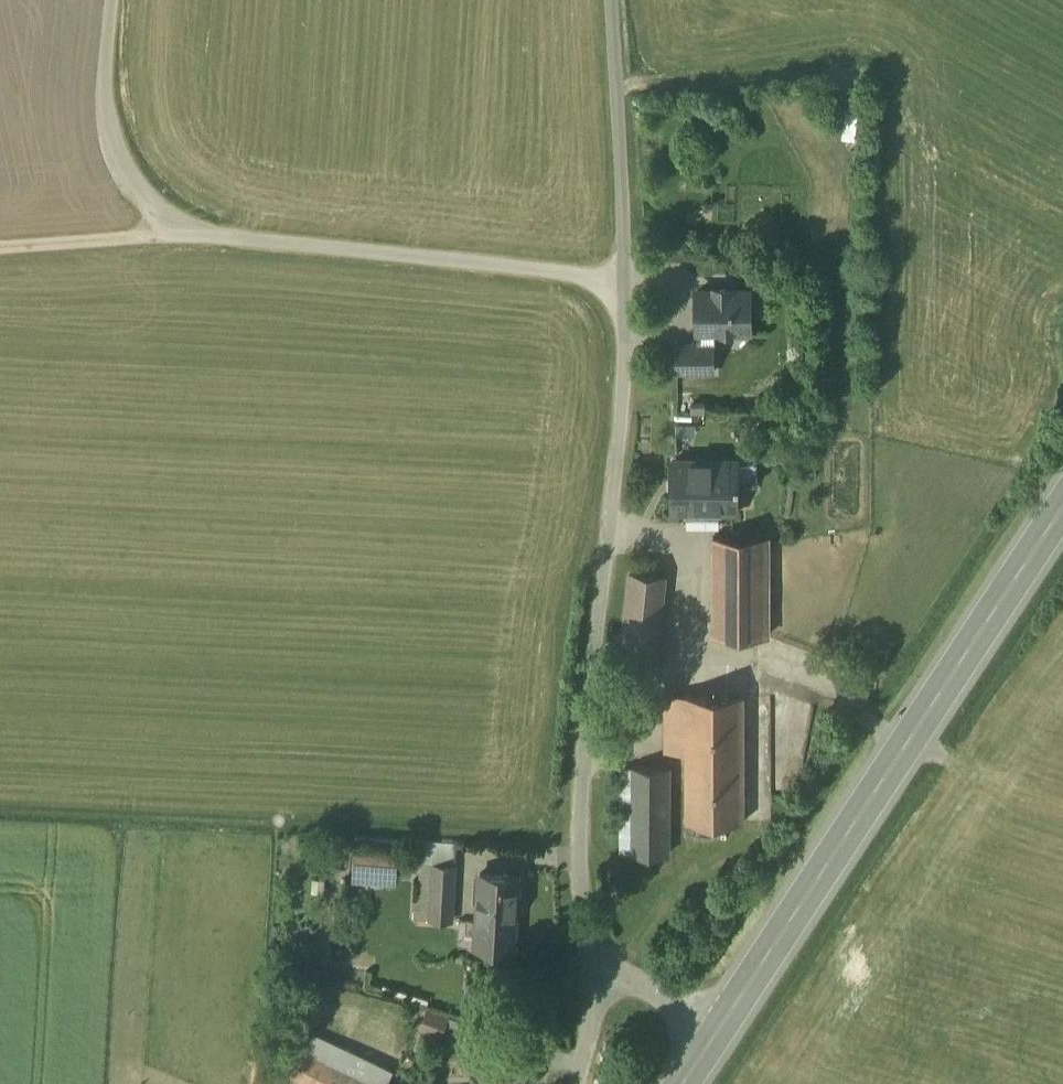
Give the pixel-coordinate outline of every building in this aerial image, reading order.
[(765,295),(706,295),(706,340),(684,340),(684,378),(728,378),(728,342),(765,342),(765,295)] [(738,464),(672,464),(673,511),(686,511),(720,511),(738,511),(738,464)] [(720,511),(686,511),(686,528),(720,527),(720,511)] [(786,542),(733,542),(733,640),(786,640),(786,542)] [(672,598),(631,596),(626,672),(667,675),(672,598)] [(756,700),(678,699),(677,769),(632,768),(631,856),(679,857),(679,821),(754,822),(756,700)] [(407,854),(362,852),(360,885),(406,887),(407,854)] [(518,877),(481,874),(475,945),(512,949),(518,877)] [(424,1008),(417,1027),(441,1036),(448,1017),(424,1008)] [(622,1048),(607,1041),(603,1049),(618,1056),(622,1048)] [(308,1053),(296,1077),(309,1083),(371,1083),(308,1053)]
